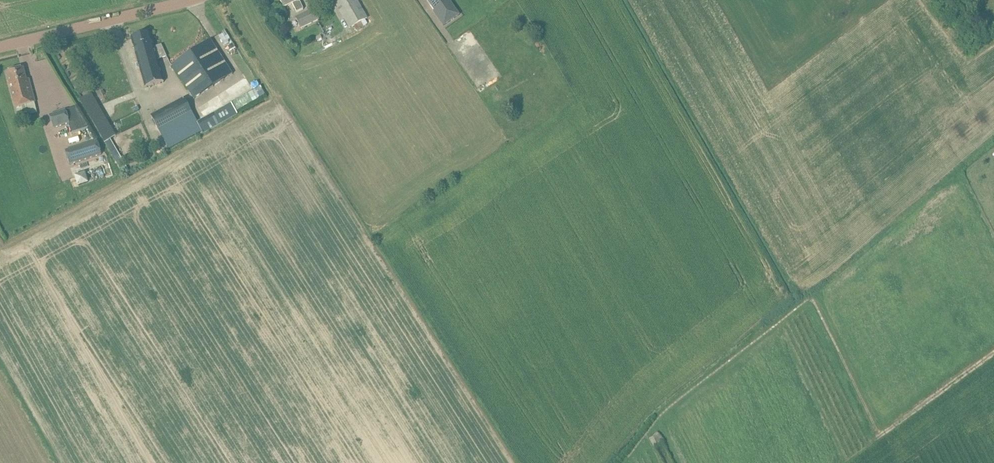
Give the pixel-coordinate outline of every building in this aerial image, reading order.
[(282,5),(284,8),(293,4),(297,13),(303,10),(299,1),(300,1),(300,0),(280,0),(282,5)] [(351,28),(354,26),(364,20),(367,18),(356,0),(334,0),(351,28)] [(434,11),(444,26),(459,15),(449,0),(447,2),(445,0),(427,0),(434,11)] [(314,9),(296,17),(301,27),(318,19),(314,9)] [(364,20),(354,26),(357,31),(367,26),(364,20)] [(150,33),(131,39),(134,48),(146,88),(164,83),(157,60),(167,57),(162,47),(159,47),(154,49),(152,43),(150,33)] [(211,40),(172,66),(194,99),(233,74),(211,40)] [(15,70),(7,72),(9,82),(16,107),(22,106),(35,102),(31,89),(29,79),(26,80),(23,68),(15,70)] [(91,93),(80,100),(105,143),(116,136),(91,93)] [(250,103),(245,95),(231,103),(236,111),(250,103)] [(184,99),(152,117),(159,130),(170,150),(202,132),(203,135),(238,114),(236,111),(231,103),(197,123),(191,112),(184,99)] [(66,110),(49,115),(53,130),(70,124),(73,133),(88,128),(76,107),(66,110)] [(29,141),(33,153),(47,148),(43,137),(29,141)] [(97,141),(65,151),(69,165),(101,155),(97,141)] [(40,174),(54,168),(50,157),(36,163),(40,174)] [(84,173),(75,176),(78,185),(87,182),(84,173)] [(32,190),(25,193),(32,206),(39,202),(32,190)]
